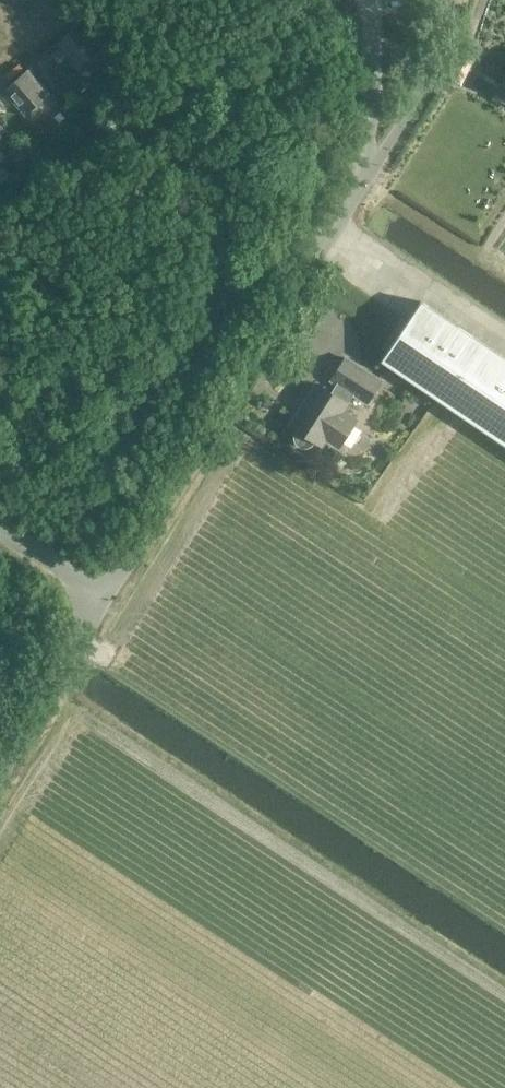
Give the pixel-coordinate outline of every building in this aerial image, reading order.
[(80,65),(104,44),(82,19),(58,41),(80,65)] [(29,67),(18,76),(4,89),(26,113),(51,91),(29,67)] [(8,129),(0,120),(0,136),(8,129)] [(504,444),(504,359),(421,301),(381,360),(504,444)] [(290,424),(297,428),(296,429),(295,431),(295,433),(294,434),(294,435),(294,437),(295,439),(296,441),(296,442),(297,443),(298,444),(300,445),(301,446),(302,446),(305,447),(307,447),(309,446),(311,445),(313,444),(314,442),(315,440),(323,445),(326,441),(339,449),(359,418),(346,410),(355,396),(368,405),(383,381),(346,357),(332,380),(336,383),(330,391),(317,383),(290,424)]
